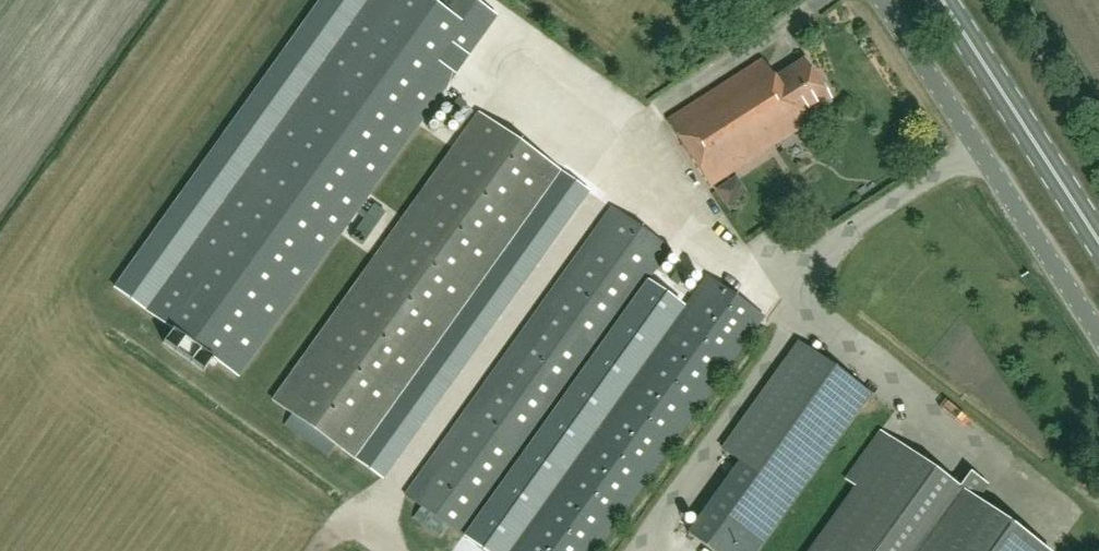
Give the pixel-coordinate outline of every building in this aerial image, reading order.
[(496,16),(474,0),(448,0),(441,9),(428,0),(371,0),(149,313),(174,330),(164,345),(205,373),(215,359),(240,377),(356,213),(366,199),(496,16)] [(830,98),(828,95),(829,91),(824,84),(820,83),(805,59),(775,78),(763,59),(667,121),(710,187),(805,125),(800,117),(830,98)] [(453,107),(460,112),(466,102),(459,97),(453,107)] [(284,426),(327,456),(335,445),(354,459),(560,172),(479,113),(273,401),(292,415),(284,426)] [(362,246),(385,212),(374,204),(351,238),(362,246)] [(421,505),(412,517),(441,538),(449,526),(465,537),(465,536),(464,535),(647,281),(669,250),(670,251),(671,250),(612,207),(611,208),(612,209),(407,495),(406,494),(405,494),(421,505)] [(764,317),(707,276),(685,308),(510,550),(596,550),(764,317)] [(484,550),(510,550),(685,308),(647,281),(464,535),(465,536),(465,537),(484,550)] [(717,457),(734,470),(788,508),(871,393),(800,342),(717,457)] [(966,478),(954,479),(951,483),(891,440),(811,550),(1046,550),(975,500),(986,485),(970,473),(966,478)]
